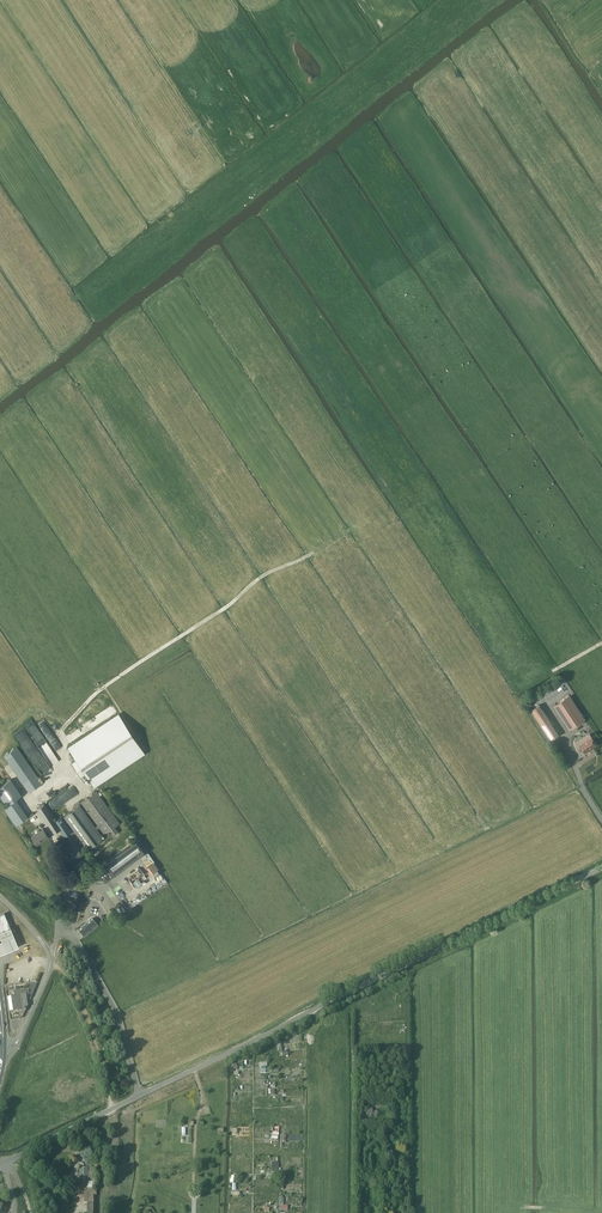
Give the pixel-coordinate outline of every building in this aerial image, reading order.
[(570,729),(585,719),(570,695),(554,705),(570,729)] [(531,710),(551,740),(559,735),(539,704),(531,710)] [(72,763),(81,776),(85,773),(94,785),(144,752),(119,714),(69,747),(77,760),(72,763)] [(39,737),(43,734),(35,723),(27,729),(34,739),(36,738),(37,739),(40,737),(39,737)] [(590,749),(597,744),(592,736),(580,744),(586,753),(590,749)] [(30,792),(42,783),(16,747),(4,755),(30,792)] [(21,794),(11,779),(0,786),(0,795),(7,805),(16,799),(21,794)] [(97,828),(99,826),(105,834),(109,830),(113,835),(118,832),(114,827),(119,823),(96,791),(81,802),(98,824),(95,826),(80,805),(64,816),(88,849),(103,837),(97,828)] [(28,816),(16,799),(7,805),(4,807),(16,825),(28,816)] [(62,816),(55,820),(44,803),(37,808),(54,833),(59,829),(64,837),(71,831),(62,816)] [(37,844),(48,836),(43,828),(31,836),(37,844)] [(105,880),(144,852),(135,840),(97,869),(105,880)] [(82,854),(77,846),(75,843),(72,845),(63,850),(65,854),(70,862),(82,854)] [(140,856),(154,875),(161,870),(148,851),(140,856)] [(4,913),(0,915),(0,932),(10,928),(11,928),(10,928),(4,913)] [(84,936),(98,924),(93,918),(79,930),(84,936)] [(10,929),(0,933),(0,939),(1,942),(0,943),(0,956),(18,948),(10,929)] [(29,984),(29,989),(14,991),(14,996),(13,997),(15,1011),(25,1010),(24,1007),(27,1007),(26,995),(29,994),(32,994),(37,983),(29,984)] [(276,1094),(276,1089),(279,1089),(279,1082),(273,1082),(273,1084),(269,1084),(270,1095),(276,1094)] [(86,1183),(87,1168),(80,1167),(79,1175),(78,1175),(78,1179),(79,1179),(79,1187),(82,1187),(82,1194),(84,1194),(84,1203),(87,1203),(87,1212),(94,1212),(94,1194),(92,1194),(92,1183),(86,1183)]
